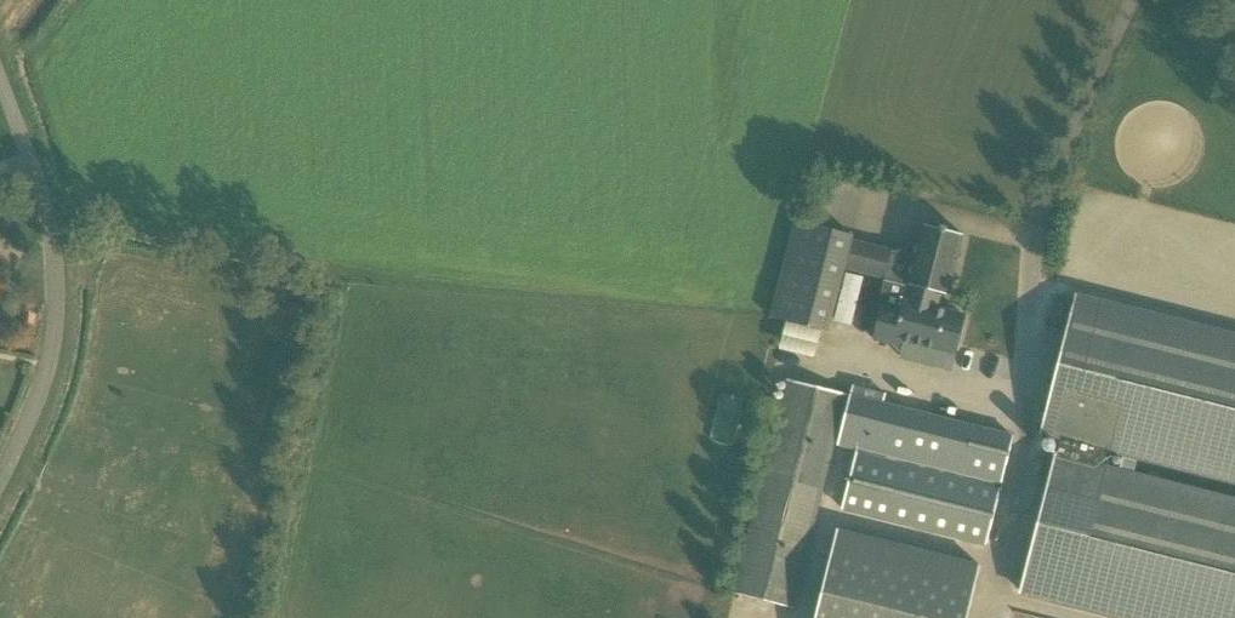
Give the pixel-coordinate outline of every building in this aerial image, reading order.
[(853,236),(797,221),(772,318),(828,332),(845,268),(883,278),(886,279),(893,251),(852,240),(853,236)] [(923,225),(908,285),(911,286),(940,294),(948,296),(948,294),(963,235),(923,225)] [(869,333),(867,342),(905,351),(907,342),(935,349),(930,367),(950,372),(954,354),(955,355),(965,316),(936,309),(940,294),(911,286),(908,285),(886,279),(883,278),(879,294),(869,333)] [(1040,433),(1061,439),(1056,457),(1054,456),(1020,590),(1129,617),(1234,617),(1234,502),(1103,468),(1108,448),(1234,480),(1234,338),(1074,298),(1040,433)] [(847,395),(789,381),(735,593),(793,608),(823,491),(847,395)] [(986,545),(1001,486),(1013,437),(850,396),(838,445),(902,461),(901,467),(856,455),(843,509),(986,545)] [(815,617),(967,617),(980,565),(838,530),(815,617)]
